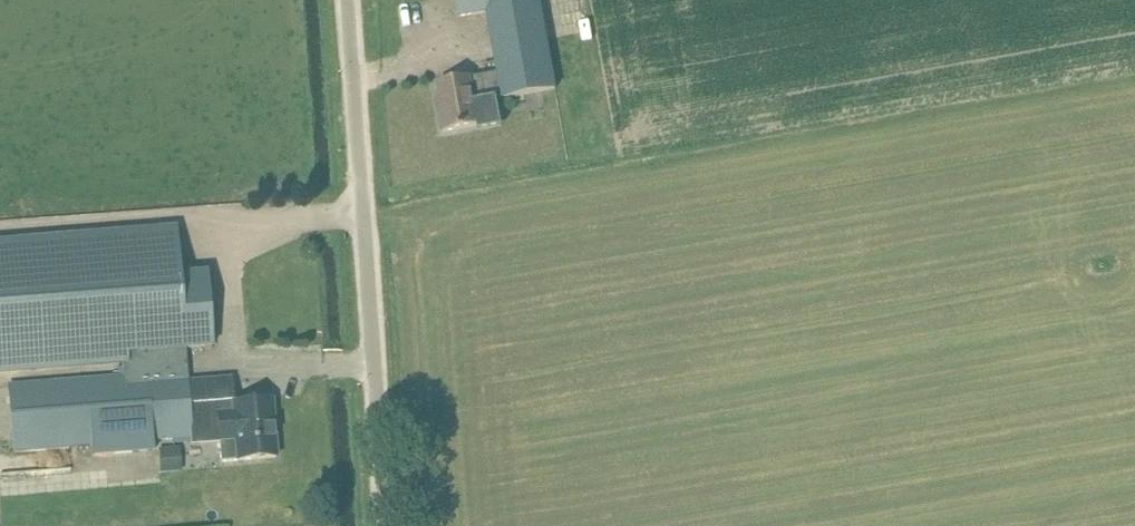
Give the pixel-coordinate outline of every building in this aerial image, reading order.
[(556,88),(540,0),(456,0),(459,16),(488,11),(499,72),(503,96),(503,97),(556,88)] [(443,131),(478,125),(479,128),(501,125),(497,97),(503,96),(499,72),(470,77),(470,76),(439,82),(443,108),(439,109),(443,131)] [(0,240),(0,373),(123,364),(124,375),(10,384),(15,449),(87,443),(88,456),(134,452),(155,451),(154,438),(191,435),(191,442),(220,440),(222,460),(238,458),(238,459),(276,456),(272,399),(235,402),(233,378),(224,379),(188,382),(187,370),(183,370),(181,348),(213,345),(207,271),(180,273),(176,226),(0,240)] [(180,469),(178,444),(156,446),(157,470),(180,469)]
